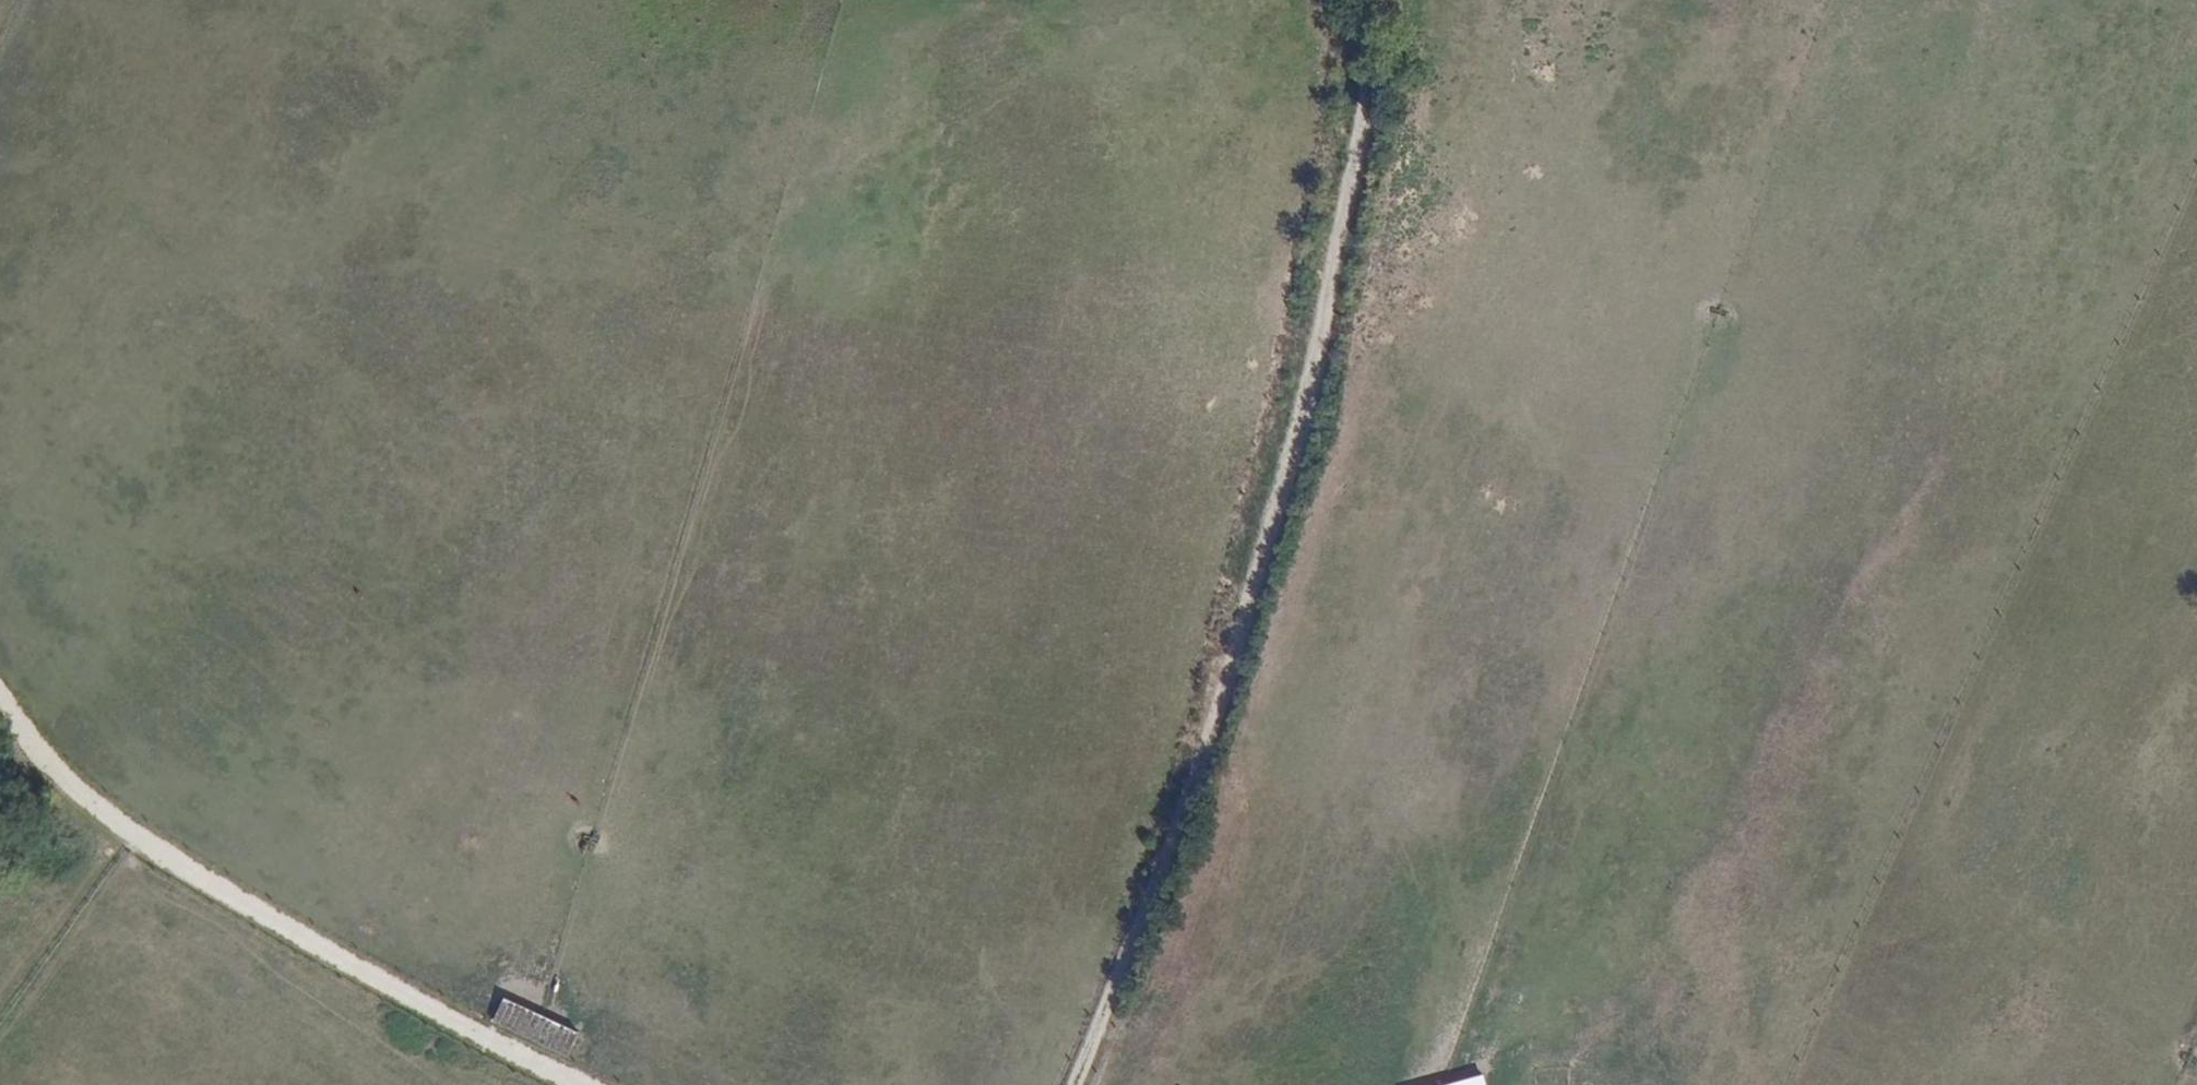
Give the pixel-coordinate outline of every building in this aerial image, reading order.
[(502,999),(492,1023),(570,1055),(580,1031),(502,999)] [(1401,1078),(1402,1084),(1446,1084),(1444,1071),(1401,1078)] [(1485,1075),(1443,1084),(1487,1084),(1485,1075)]
